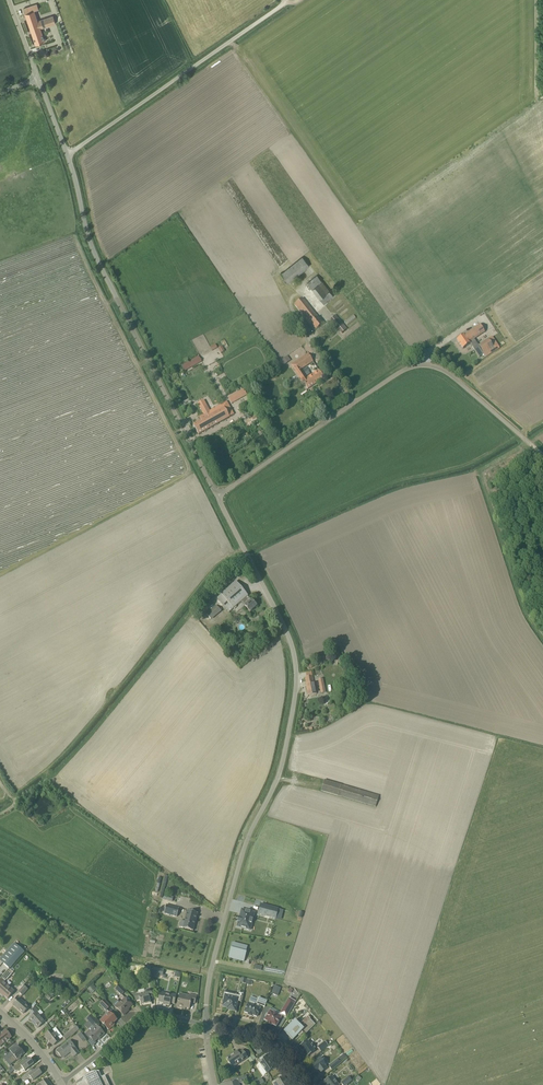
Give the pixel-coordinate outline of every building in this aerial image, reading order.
[(52,15),(37,20),(34,10),(25,13),(36,45),(44,42),(40,29),(55,23),(52,15)] [(288,283),(292,280),(310,266),(303,257),(281,274),(288,283)] [(324,304),(328,301),(334,297),(317,275),(307,283),(324,304)] [(316,330),(323,324),(302,298),(295,304),(316,330)] [(342,333),(346,330),(347,329),(336,315),(331,319),(342,333)] [(479,357),(482,355),(477,347),(473,340),(485,332),(480,324),(457,340),(463,349),(470,344),(479,357)] [(489,340),(477,347),(482,355),(483,354),(485,357),(496,350),(489,340)] [(307,378),(301,370),(313,362),(308,355),(292,365),(308,389),(324,378),(318,370),(307,378)] [(185,371),(202,361),(198,356),(181,365),(185,371)] [(237,392),(229,397),(233,403),(240,398),(237,392)] [(210,411),(204,400),(198,404),(204,415),(200,417),(202,421),(198,423),(198,422),(193,424),(199,434),(234,415),(227,402),(210,411)] [(236,582),(221,594),(217,598),(220,602),(229,612),(241,602),(250,612),(257,606),(252,600),(251,601),(247,596),(248,596),(236,582)] [(313,683),(312,676),(305,677),(306,684),(308,695),(316,694),(314,683),(313,683)] [(337,710),(334,703),(328,706),(331,713),(337,710)] [(375,807),(378,796),(324,780),(321,791),(375,807)] [(270,914),(269,917),(275,919),(278,909),(261,904),(258,914),(264,916),(265,913),(270,914)] [(179,908),(167,905),(164,913),(177,917),(179,908)] [(237,927),(250,930),(247,929),(248,923),(251,924),(254,913),(255,913),(242,909),(239,917),(237,922),(238,922),(237,927)] [(181,921),(179,927),(183,928),(193,931),(198,913),(188,911),(185,922),(181,921)] [(2,963),(9,969),(24,952),(14,943),(0,959),(0,965),(2,963)] [(246,952),(244,952),(246,946),(236,944),(235,949),(232,949),(231,949),(229,958),(244,962),(246,952)] [(9,971),(0,981),(0,993),(2,995),(3,994),(8,999),(14,992),(8,986),(9,986),(4,982),(7,980),(12,974),(9,971)] [(50,979),(50,987),(55,987),(55,986),(58,986),(64,980),(55,979),(55,980),(50,979)] [(93,984),(87,989),(91,994),(97,989),(93,984)] [(28,989),(24,986),(18,993),(22,996),(28,989)] [(122,995),(125,992),(119,986),(115,989),(122,995)] [(145,994),(139,995),(139,994),(135,995),(136,1001),(140,1000),(141,1004),(150,1002),(149,999),(153,998),(150,989),(144,991),(145,994)] [(235,1011),(238,1000),(242,1000),(241,1002),(242,1002),(244,992),(239,991),(239,994),(232,993),(232,995),(230,996),(224,995),(225,991),(223,999),(224,999),(223,1006),(231,1008),(230,1010),(235,1011)] [(169,996),(160,993),(158,1002),(166,1004),(166,1005),(170,1006),(170,1003),(174,1004),(176,995),(170,994),(169,996)] [(181,993),(177,1007),(182,1009),(182,1007),(189,1009),(191,1003),(195,1004),(197,996),(189,994),(189,996),(181,993)] [(248,1003),(246,1007),(244,1012),(248,1014),(248,1015),(252,1017),(252,1015),(257,1017),(260,1008),(259,1007),(259,1005),(265,1007),(267,1001),(259,997),(257,1002),(250,999),(249,1003),(248,1003)] [(28,1007),(19,998),(13,1005),(23,1014),(28,1007)] [(121,1004),(116,1008),(124,1015),(127,1012),(126,1011),(132,1005),(125,998),(120,1003),(121,1004)] [(295,1002),(289,998),(284,1008),(280,1014),(281,1015),(286,1018),(295,1002)] [(106,1011),(111,1007),(105,1000),(100,1004),(106,1011)] [(36,1007),(34,1009),(30,1013),(33,1016),(29,1019),(38,1028),(45,1021),(37,1013),(39,1011),(36,1007)] [(271,1026),(272,1024),(276,1027),(282,1017),(274,1012),(270,1010),(272,1008),(271,1008),(268,1014),(267,1014),(265,1017),(266,1017),(264,1020),(268,1022),(268,1024),(271,1026)] [(117,1020),(110,1012),(100,1021),(109,1030),(114,1025),(113,1024),(117,1020)] [(93,1026),(98,1022),(91,1015),(87,1020),(93,1026)] [(302,1032),(303,1033),(305,1035),(315,1025),(310,1019),(308,1022),(305,1019),(300,1025),(295,1020),(296,1020),(295,1020),(289,1026),(284,1031),(286,1034),(293,1040),(298,1035),(302,1032)] [(63,1037),(66,1040),(79,1030),(76,1026),(63,1037)] [(90,1040),(91,1039),(94,1042),(98,1039),(100,1037),(101,1038),(105,1034),(97,1026),(91,1032),(90,1031),(86,1035),(85,1034),(90,1040)] [(11,1037),(6,1030),(2,1033),(0,1031),(0,1046),(6,1041),(7,1043),(10,1040),(9,1039),(11,1037)] [(60,1040),(52,1030),(45,1035),(53,1046),(60,1040)] [(79,1053),(75,1048),(70,1041),(57,1051),(62,1058),(71,1052),(74,1056),(79,1053)] [(307,1041),(299,1047),(302,1051),(302,1052),(303,1054),(304,1053),(307,1058),(315,1052),(313,1049),(315,1048),(312,1043),(310,1045),(307,1041)] [(325,1042),(317,1048),(321,1052),(328,1046),(325,1042)] [(8,1058),(5,1060),(9,1066),(17,1060),(18,1060),(21,1058),(20,1057),(23,1055),(25,1054),(23,1052),(20,1048),(19,1049),(17,1046),(10,1051),(11,1052),(14,1056),(9,1059),(8,1058)] [(232,1068),(248,1058),(244,1052),(242,1050),(238,1053),(237,1051),(226,1058),(227,1060),(232,1068)] [(254,1055),(248,1059),(251,1064),(254,1062),(255,1060),(257,1058),(254,1055)] [(268,1057),(260,1063),(267,1073),(274,1068),(270,1061),(271,1060),(268,1057)] [(320,1058),(311,1065),(314,1069),(316,1071),(316,1072),(317,1072),(318,1071),(320,1074),(327,1069),(325,1066),(326,1065),(320,1058)] [(16,1072),(22,1068),(25,1071),(34,1064),(33,1063),(33,1062),(31,1059),(31,1060),(30,1059),(27,1061),(25,1062),(23,1059),(13,1068),(15,1070),(16,1072)] [(341,1063),(339,1061),(337,1059),(328,1066),(332,1070),(341,1063)] [(24,1082),(30,1078),(33,1081),(42,1074),(41,1073),(41,1072),(39,1069),(39,1070),(38,1069),(33,1072),(31,1069),(21,1078),(24,1082)] [(84,1078),(85,1080),(77,1084),(78,1084),(109,1084),(105,1077),(102,1078),(99,1072),(94,1072),(89,1074),(86,1075),(84,1078)] [(352,1081),(348,1076),(340,1083),(342,1084),(347,1084),(352,1081)] [(278,1084),(289,1084),(284,1077),(276,1082),(278,1084)]
